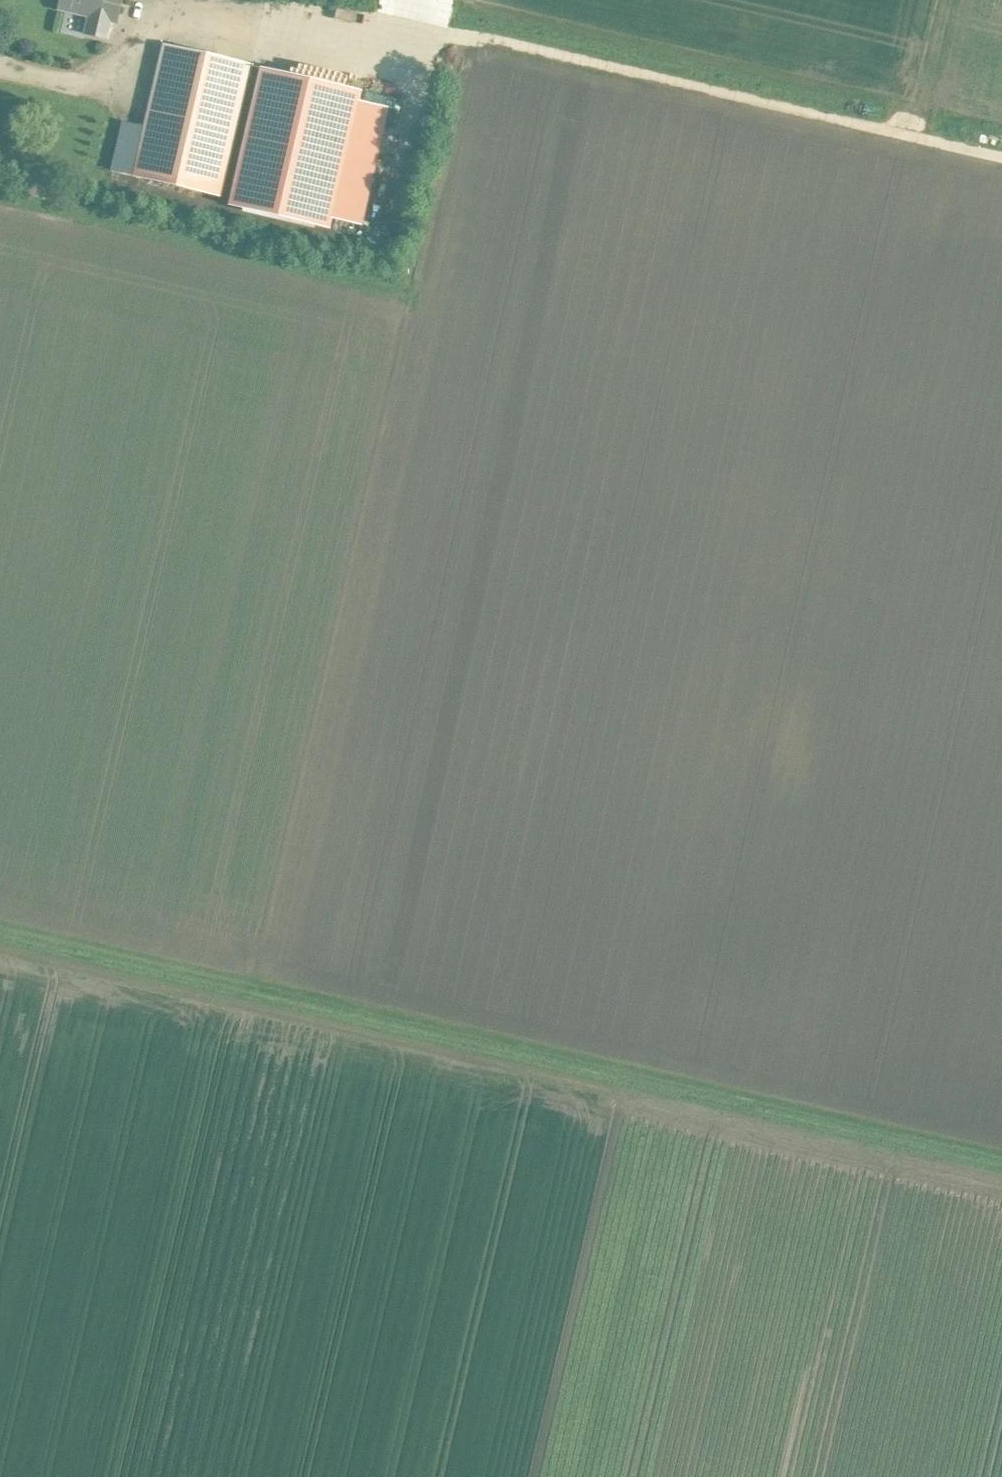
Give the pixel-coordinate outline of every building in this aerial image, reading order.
[(59,8),(88,15),(84,32),(107,37),(111,21),(116,22),(121,0),(61,0),(59,8)] [(220,194),(250,64),(163,44),(144,125),(123,120),(111,169),(220,194)] [(358,99),(360,90),(262,67),(230,204),(328,227),(331,217),(361,224),(388,107),(358,99)]
